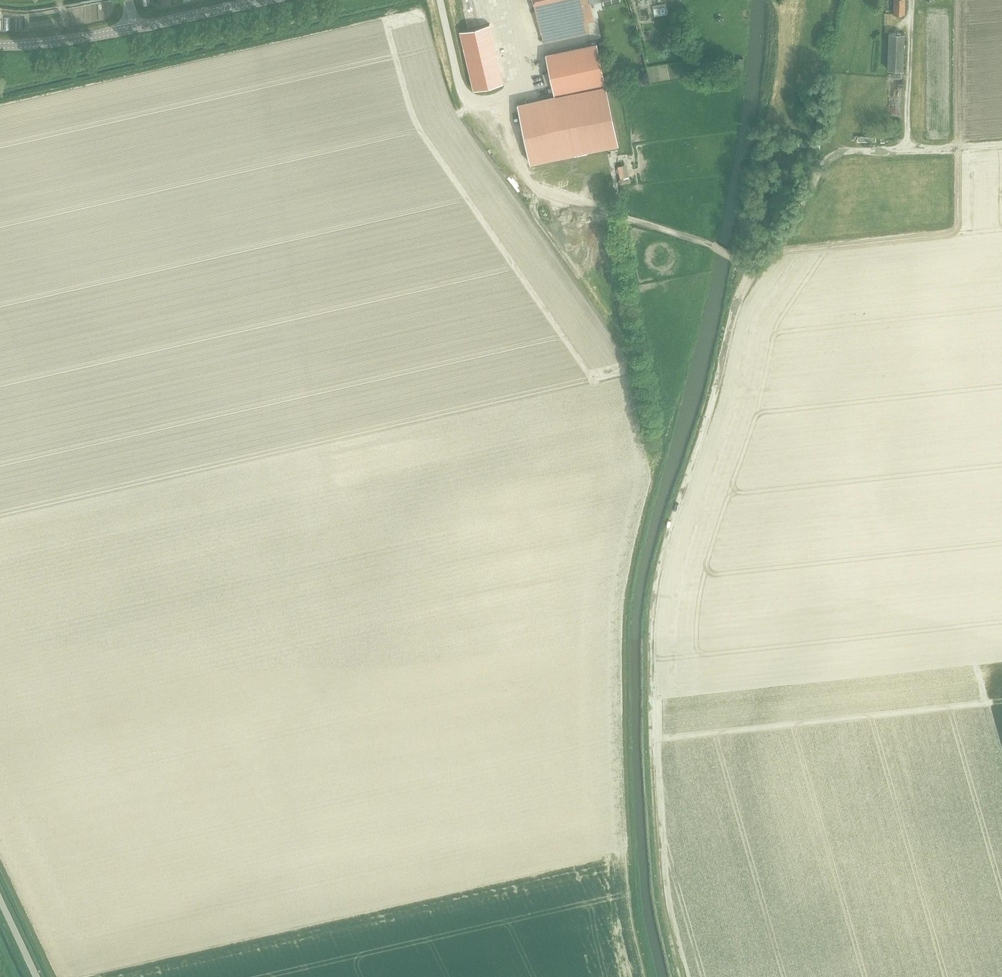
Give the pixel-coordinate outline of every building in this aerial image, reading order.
[(585,17),(594,15),(590,1),(593,0),(533,0),(534,2),(543,41),(588,32),(585,17)] [(905,0),(894,0),(893,14),(905,14),(905,0)] [(474,89),(503,82),(489,24),(460,31),(474,89)] [(903,69),(904,33),(889,32),(887,69),(903,69)] [(596,41),(545,52),(554,92),(605,81),(596,41)] [(605,83),(517,102),(530,162),(618,143),(605,83)]
